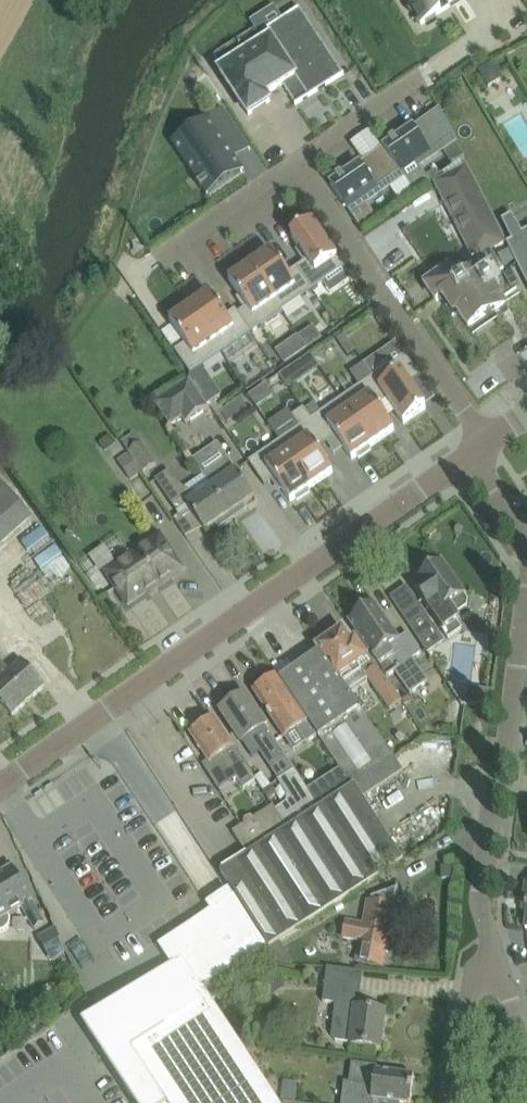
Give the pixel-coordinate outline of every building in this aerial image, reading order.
[(421,25),(451,6),(455,3),(453,0),(406,0),(421,25)] [(233,46),(216,56),(224,68),(220,71),(245,109),(283,84),(295,103),(296,104),(295,104),(296,105),(344,74),(343,73),(343,74),(301,8),(259,34),(259,36),(267,31),(271,38),(241,58),(233,46)] [(488,87),(501,80),(492,63),(479,70),(488,87)] [(384,147),(403,175),(415,192),(430,182),(418,164),(455,139),(440,108),(384,147)] [(242,171),(232,155),(247,146),(249,149),(250,149),(222,109),(221,109),(222,111),(199,126),(203,131),(189,141),(200,159),(188,167),(208,197),(208,196),(207,195),(242,171)] [(403,175),(384,147),(331,184),(361,229),(377,218),(365,200),(403,175)] [(491,248),(504,241),(466,166),(434,182),(473,258),(478,267),(458,281),(452,273),(449,269),(431,281),(426,285),(436,300),(440,298),(453,316),(458,313),(474,335),(475,334),(470,328),(494,312),(498,318),(509,310),(487,277),(504,268),(491,248)] [(502,220),(512,240),(507,243),(526,283),(526,281),(526,280),(526,229),(522,232),(512,214),(502,220)] [(313,221),(291,236),(307,260),(296,267),(312,290),(345,268),(313,221)] [(271,250),(250,265),(283,313),(284,313),(283,311),(312,290),(296,267),(287,274),(271,250)] [(234,276),(230,279),(246,302),(235,310),(251,333),(262,325),(263,327),(283,313),(282,312),(274,301),(250,265),(244,269),(243,266),(232,274),(234,276)] [(251,333),(235,310),(226,316),(210,293),(190,307),(221,353),(251,333)] [(221,353),(190,307),(170,320),(186,344),(175,351),(191,374),(221,353)] [(312,325),(275,349),(284,363),(321,338),(312,325)] [(346,336),(338,341),(349,357),(357,352),(346,336)] [(382,370),(371,378),(387,401),(388,400),(404,423),(426,408),(410,385),(421,377),(405,354),(382,370)] [(371,378),(340,399),(372,445),(394,430),(378,407),(387,401),(371,378)] [(186,424),(209,408),(207,405),(197,391),(189,379),(155,403),(171,426),(182,419),(186,424)] [(212,381),(197,391),(207,405),(222,395),(212,381)] [(263,386),(250,395),(258,407),(271,398),(263,386)] [(340,399),(310,420),(326,443),(336,435),(352,459),(357,455),(359,458),(372,449),(370,447),(372,445),(340,399)] [(232,405),(222,412),(229,421),(239,414),(232,405)] [(326,443),(310,420),(302,409),(291,417),(298,428),(279,441),(311,487),(333,472),(317,449),(326,443)] [(110,434),(99,443),(105,451),(117,443),(110,434)] [(142,442),(141,443),(134,434),(121,442),(129,454),(143,473),(143,474),(157,464),(142,442)] [(272,446),(249,461),(265,485),(275,478),(291,501),(296,498),(298,500),(310,491),(308,489),(311,487),(279,441),(272,446)] [(131,481),(143,473),(129,454),(118,461),(131,481)] [(236,471),(226,457),(217,463),(203,473),(212,487),(234,518),(247,509),(244,504),(254,497),(242,479),(236,471)] [(182,486),(179,484),(170,471),(156,480),(177,512),(187,505),(202,527),(205,531),(216,524),(219,528),(234,518),(212,487),(198,497),(182,486)] [(3,541),(29,518),(0,485),(0,537),(3,541)] [(177,564),(167,550),(158,536),(138,550),(110,569),(105,573),(116,588),(128,605),(148,591),(149,593),(151,592),(149,590),(155,586),(156,589),(173,577),(182,571),(177,564)] [(59,585),(71,568),(62,556),(43,571),(46,576),(18,596),(26,608),(52,590),(59,585)] [(467,607),(467,601),(464,594),(441,561),(418,578),(420,582),(414,587),(423,600),(442,629),(449,638),(457,633),(462,630),(460,627),(453,617),(467,607)] [(438,632),(418,603),(402,615),(422,644),(428,653),(445,641),(438,632)] [(375,604),(349,622),(362,640),(365,645),(377,661),(388,677),(395,672),(411,694),(428,682),(413,659),(422,653),(421,651),(408,633),(399,640),(375,604)] [(355,640),(351,642),(344,632),(334,639),(333,637),(317,648),(320,652),(342,683),(357,673),(361,671),(362,670),(365,675),(378,666),(376,662),(377,661),(365,645),(361,648),(355,640)] [(403,771),(395,758),(349,692),(320,652),(280,679),(318,736),(351,787),(355,785),(363,798),(403,771)] [(12,715),(45,686),(22,660),(10,671),(0,660),(0,701),(12,715)] [(402,702),(403,701),(378,666),(365,675),(390,710),(402,702)] [(255,690),(254,691),(285,738),(298,729),(307,743),(318,736),(280,679),(278,675),(275,677),(271,676),(265,681),(264,684),(261,687),(262,688),(257,692),(255,690)] [(267,727),(257,713),(245,695),(221,711),(233,729),(243,743),(267,727)] [(256,780),(226,736),(215,718),(191,734),(210,763),(222,755),(244,789),(247,787),(256,780)] [(295,770),(280,780),(291,795),(289,804),(277,811),(288,828),(320,807),(295,770)] [(222,871),(220,872),(235,895),(234,896),(269,947),(270,948),(365,886),(404,861),(389,838),(363,798),(355,785),(351,787),(333,799),(320,807),(288,828),(277,811),(275,807),(274,806),(263,812),(254,819),(247,822),(233,832),(248,855),(224,870),(222,871)] [(270,785),(264,789),(269,798),(276,793),(270,785)] [(453,866),(441,866),(441,878),(454,878),(453,866)] [(9,916),(22,908),(35,930),(45,924),(13,868),(0,876),(0,932),(4,931),(7,928),(9,925),(10,922),(10,919),(10,917),(9,916)] [(346,922),(344,937),(361,940),(356,962),(361,963),(383,967),(391,925),(402,927),(406,910),(398,908),(394,908),(394,906),(397,890),(399,889),(398,887),(371,897),(371,902),(368,901),(364,925),(346,922)] [(94,1038),(103,1052),(115,1070),(136,1102),(280,1102),(261,1074),(205,989),(206,988),(253,957),(269,947),(234,896),(211,912),(159,946),(160,947),(161,947),(173,966),(136,991),(99,1015),(94,1038)] [(55,959),(67,952),(53,929),(41,935),(55,959)] [(217,1002),(230,993),(221,979),(208,988),(217,1002)] [(357,1008),(359,989),(325,985),(323,1002),(335,1004),(332,1036),(336,1041),(352,1043),(352,1044),(358,1045),(380,1048),(383,1023),(382,1023),(383,1012),(384,1012),(384,1011),(357,1008)] [(373,1099),(402,1102),(411,1102),(414,1076),(377,1071),(378,1066),(352,1063),(349,1083),(344,1082),(342,1102),(373,1102),(373,1099)] [(281,1100),(282,1102),(291,1102),(296,1102),(298,1083),(283,1080),(281,1100)]
